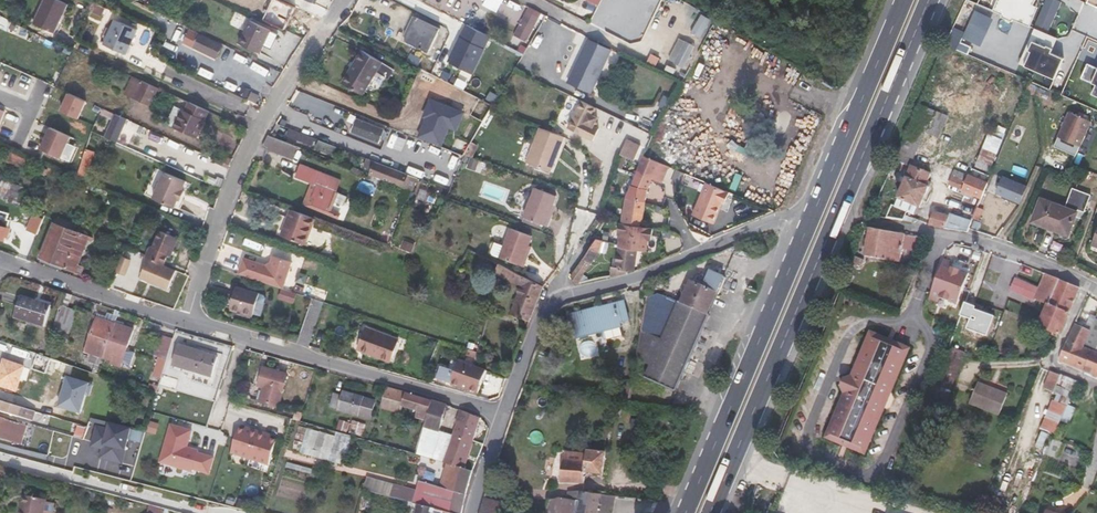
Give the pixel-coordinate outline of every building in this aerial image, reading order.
[(54,32),(67,4),(58,0),(45,0),(34,23),(54,32)] [(138,3),(132,0),(126,0),(124,5),(135,10),(138,3)] [(500,12),(515,18),(522,4),(513,0),(505,0),(500,12)] [(513,33),(526,40),(539,15),(526,8),(513,33)] [(7,31),(9,22),(0,17),(0,28),(1,28),(7,31)] [(428,50),(438,30),(417,20),(407,40),(428,50)] [(126,54),(137,31),(115,21),(105,44),(126,54)] [(260,52),(270,31),(250,22),(239,43),(260,52)] [(173,33),(181,36),(185,28),(177,24),(173,33)] [(217,58),(224,44),(188,27),(183,39),(194,45),(193,47),(217,58)] [(796,36),(785,30),(782,36),(793,42),(796,36)] [(449,60),(472,72),(483,50),(459,39),(449,60)] [(609,50),(587,40),(568,81),(590,91),(609,50)] [(363,53),(361,57),(396,75),(398,70),(363,53)] [(396,75),(361,57),(347,86),(367,96),(379,72),(394,79),(396,75)] [(812,82),(816,76),(803,69),(800,76),(812,82)] [(153,100),(158,89),(131,77),(126,88),(153,100)] [(242,93),(257,100),(260,94),(245,87),(242,93)] [(150,105),(153,100),(126,88),(124,93),(150,105)] [(86,101),(69,93),(61,111),(78,119),(86,101)] [(669,99),(663,95),(658,105),(664,108),(669,99)] [(449,107),(423,96),(419,107),(422,108),(419,116),(411,134),(434,144),(442,125),(449,107)] [(595,108),(581,101),(567,128),(593,140),(598,129),(595,127),(593,126),(594,123),(597,118),(592,115),(595,108)] [(204,123),(209,112),(188,102),(184,110),(181,109),(180,112),(204,123)] [(457,110),(449,107),(442,125),(449,128),(457,110)] [(173,127),(180,112),(173,110),(166,124),(173,127)] [(197,137),(204,123),(180,112),(173,127),(197,137)] [(1080,146),(1091,122),(1069,112),(1059,137),(1080,146)] [(124,118),(113,113),(103,136),(114,141),(124,118)] [(378,141),(383,126),(355,116),(350,131),(378,141)] [(124,127),(133,131),(136,124),(127,120),(124,127)] [(70,136),(50,127),(41,149),(61,158),(70,136)] [(565,138),(542,129),(529,164),(549,172),(555,156),(558,158),(565,138)] [(302,161),(306,152),(279,141),(276,151),(302,161)] [(634,162),(640,147),(626,141),(620,156),(621,157),(631,161),(634,162)] [(987,141),(973,176),(986,181),(1000,145),(987,141)] [(87,149),(79,173),(86,175),(93,151),(87,149)] [(22,168),(26,159),(9,151),(5,161),(22,168)] [(670,167),(660,163),(643,156),(640,165),(628,196),(623,225),(640,227),(643,211),(647,189),(651,180),(661,185),(670,167)] [(398,170),(377,162),(373,171),(394,180),(398,170)] [(300,201),(338,217),(347,196),(336,192),(341,181),(301,165),(296,176),(308,181),(300,201)] [(940,180),(981,197),(987,182),(986,181),(973,176),(941,165),(938,172),(940,180)] [(897,199),(920,209),(931,182),(928,180),(931,174),(911,166),(897,199)] [(416,177),(398,170),(394,180),(398,181),(399,179),(409,183),(411,178),(415,180),(416,177)] [(182,189),(185,181),(164,172),(152,198),(174,207),(178,198),(179,199),(184,190),(182,189)] [(986,192),(1001,198),(1008,180),(993,174),(986,192)] [(21,191),(9,186),(11,181),(1,177),(0,181),(0,192),(18,200),(21,191)] [(729,192),(706,183),(692,215),(713,223),(721,203),(723,200),(725,201),(729,192)] [(1040,198),(1031,222),(1068,236),(1077,211),(1084,214),(1091,194),(1072,187),(1065,207),(1040,198)] [(555,199),(534,190),(524,216),(543,224),(545,225),(551,209),(555,199)] [(977,207),(972,219),(979,222),(984,210),(977,207)] [(315,218),(291,209),(281,236),(306,245),(315,218)] [(551,209),(545,225),(548,226),(554,211),(551,209)] [(5,240),(6,235),(9,236),(11,229),(8,228),(10,220),(7,219),(9,213),(0,210),(0,239),(5,240)] [(967,232),(968,228),(971,222),(944,214),(944,216),(933,213),(929,226),(967,232)] [(25,229),(36,233),(42,218),(31,214),(25,229)] [(543,224),(524,216),(522,221),(541,229),(543,224)] [(91,242),(93,239),(69,229),(72,223),(57,217),(40,257),(82,274),(85,267),(78,265),(88,241),(91,242)] [(640,227),(620,225),(618,236),(621,236),(620,245),(636,248),(643,250),(644,250),(647,238),(651,239),(653,229),(640,227)] [(529,245),(532,235),(511,227),(505,245),(495,241),(491,251),(492,254),(500,257),(521,265),(529,245)] [(906,234),(870,228),(865,256),(901,262),(903,249),(910,250),(912,235),(906,234)] [(143,256),(162,263),(166,254),(169,255),(176,237),(157,229),(151,246),(148,244),(143,256)] [(605,254),(609,243),(595,240),(571,276),(576,284),(580,282),(585,271),(598,252),(605,254)] [(529,245),(521,265),(524,266),(532,246),(529,245)] [(633,271),(636,248),(620,245),(616,268),(612,268),(612,275),(620,275),(633,271)] [(237,273),(279,287),(288,259),(273,254),(270,262),(265,265),(242,258),(237,273)] [(146,257),(139,276),(167,287),(174,268),(162,263),(146,257)] [(129,263),(120,259),(115,273),(124,277),(129,263)] [(960,303),(971,272),(944,262),(932,293),(960,303)] [(529,320),(543,286),(511,270),(499,264),(496,272),(522,285),(511,313),(529,320)] [(647,296),(641,330),(698,337),(709,312),(724,277),(709,271),(704,283),(700,281),(699,284),(690,280),(680,301),(656,291),(647,296)] [(1040,326),(1059,335),(1061,336),(1081,288),(1072,284),(1061,280),(1046,274),(1039,289),(1016,279),(1012,291),(1035,300),(1036,299),(1048,304),(1040,326)] [(970,291),(959,322),(980,329),(990,301),(977,297),(978,293),(980,294),(984,284),(975,280),(970,291)] [(232,306),(255,313),(262,315),(266,302),(265,301),(266,297),(265,294),(261,293),(238,286),(232,306)] [(298,293),(283,289),(280,298),(295,303),(298,293)] [(1024,299),(1004,291),(1000,301),(1020,308),(1024,299)] [(64,293),(49,343),(57,345),(61,332),(69,334),(71,328),(72,328),(75,318),(73,317),(75,311),(68,309),(72,296),(64,293)] [(44,327),(51,305),(21,297),(15,318),(44,327)] [(313,298),(296,344),(309,348),(324,302),(313,298)] [(603,330),(621,326),(620,321),(628,319),(624,303),(572,317),(577,337),(603,330)] [(106,320),(115,323),(118,316),(108,312),(107,316),(106,320)] [(95,365),(93,372),(99,374),(103,360),(115,323),(106,320),(107,316),(99,313),(85,353),(89,355),(87,362),(95,365)] [(1096,318),(1090,331),(1084,345),(1096,350),(1096,319),(1096,318)] [(115,323),(103,360),(120,365),(133,330),(115,323)] [(1090,331),(1075,325),(1060,360),(1063,361),(1084,370),(1092,351),(1083,347),(1084,345),(1090,331)] [(623,335),(621,326),(603,330),(606,339),(623,335)] [(359,348),(391,360),(399,339),(366,327),(359,348)] [(637,354),(637,359),(651,366),(646,377),(674,390),(694,345),(698,337),(641,330),(641,333),(638,351),(637,354)] [(628,349),(638,351),(641,333),(631,332),(628,349)] [(889,344),(890,340),(872,333),(852,382),(860,379),(874,339),(889,344)] [(148,391),(157,394),(173,339),(160,335),(154,355),(158,357),(148,391)] [(889,344),(874,339),(860,379),(852,382),(849,391),(853,398),(839,439),(871,450),(885,410),(892,407),(896,397),(892,390),(906,350),(894,346),(895,341),(890,340),(889,344)] [(912,347),(895,341),(894,346),(906,350),(892,390),(896,397),(912,347)] [(212,377),(218,357),(178,345),(172,365),(212,377)] [(930,404),(942,409),(944,409),(965,353),(951,347),(930,404)] [(1084,370),(1084,372),(1096,377),(1096,353),(1092,351),(1084,370)] [(41,358),(39,367),(89,378),(91,368),(41,358)] [(24,366),(3,360),(0,370),(0,385),(16,391),(24,366)] [(437,379),(478,393),(486,371),(480,368),(474,366),(468,363),(467,368),(457,365),(455,372),(436,365),(434,369),(440,371),(437,379)] [(278,407),(287,374),(264,368),(259,386),(264,388),(260,402),(278,407)] [(1073,393),(1078,382),(1078,381),(1061,375),(1051,371),(1044,388),(1054,392),(1057,387),(1073,393)] [(1007,394),(978,382),(970,404),(999,415),(1007,394)] [(407,394),(386,388),(380,408),(400,413),(402,406),(417,411),(416,417),(425,420),(431,400),(407,394)] [(369,419),(375,401),(343,391),(342,395),(334,393),(330,406),(338,409),(338,410),(369,419)] [(853,398),(849,391),(833,441),(874,456),(892,407),(885,410),(871,450),(839,439),(853,398)] [(425,420),(425,423),(440,428),(447,405),(431,400),(425,420)] [(31,411),(0,402),(0,411),(29,419),(31,411)] [(461,410),(454,432),(473,441),(480,419),(480,418),(461,410)] [(300,421),(302,414),(294,411),(292,419),(300,421)] [(0,414),(0,417),(27,425),(27,423),(0,414)] [(21,444),(27,425),(5,419),(0,417),(0,438),(21,444)] [(347,432),(349,423),(339,420),(337,429),(347,432)] [(131,427),(108,421),(107,427),(96,424),(91,445),(103,449),(101,457),(123,462),(131,427)] [(82,434),(84,426),(74,423),(72,432),(82,434)] [(192,430),(171,424),(161,462),(194,471),(195,469),(213,474),(218,458),(202,453),(202,451),(191,448),(190,449),(187,449),(188,447),(192,430)] [(251,429),(240,426),(232,450),(270,462),(277,438),(266,434),(267,431),(252,426),(251,429)] [(436,430),(424,426),(416,454),(428,457),(434,437),(450,443),(454,432),(453,432),(452,434),(436,430)] [(344,462),(352,436),(336,431),(328,458),(344,462)] [(407,490),(404,502),(418,505),(451,512),(461,512),(468,483),(472,472),(464,469),(473,441),(454,432),(450,443),(443,462),(446,463),(438,497),(407,490)] [(434,437),(428,457),(443,462),(450,443),(434,437)] [(603,474),(605,452),(586,450),(586,453),(564,451),(560,482),(583,483),(584,472),(603,474)] [(172,473),(174,466),(163,463),(161,470),(172,473)] [(546,512),(610,512),(614,495),(579,491),(576,501),(566,499),(558,497),(549,500),(546,512)] [(576,501),(579,491),(568,491),(566,499),(576,501)] [(369,497),(363,495),(359,509),(365,511),(369,497)] [(47,501),(25,497),(22,512),(54,512),(55,506),(46,505),(47,501)] [(480,512),(500,512),(502,502),(485,497),(480,512)]
